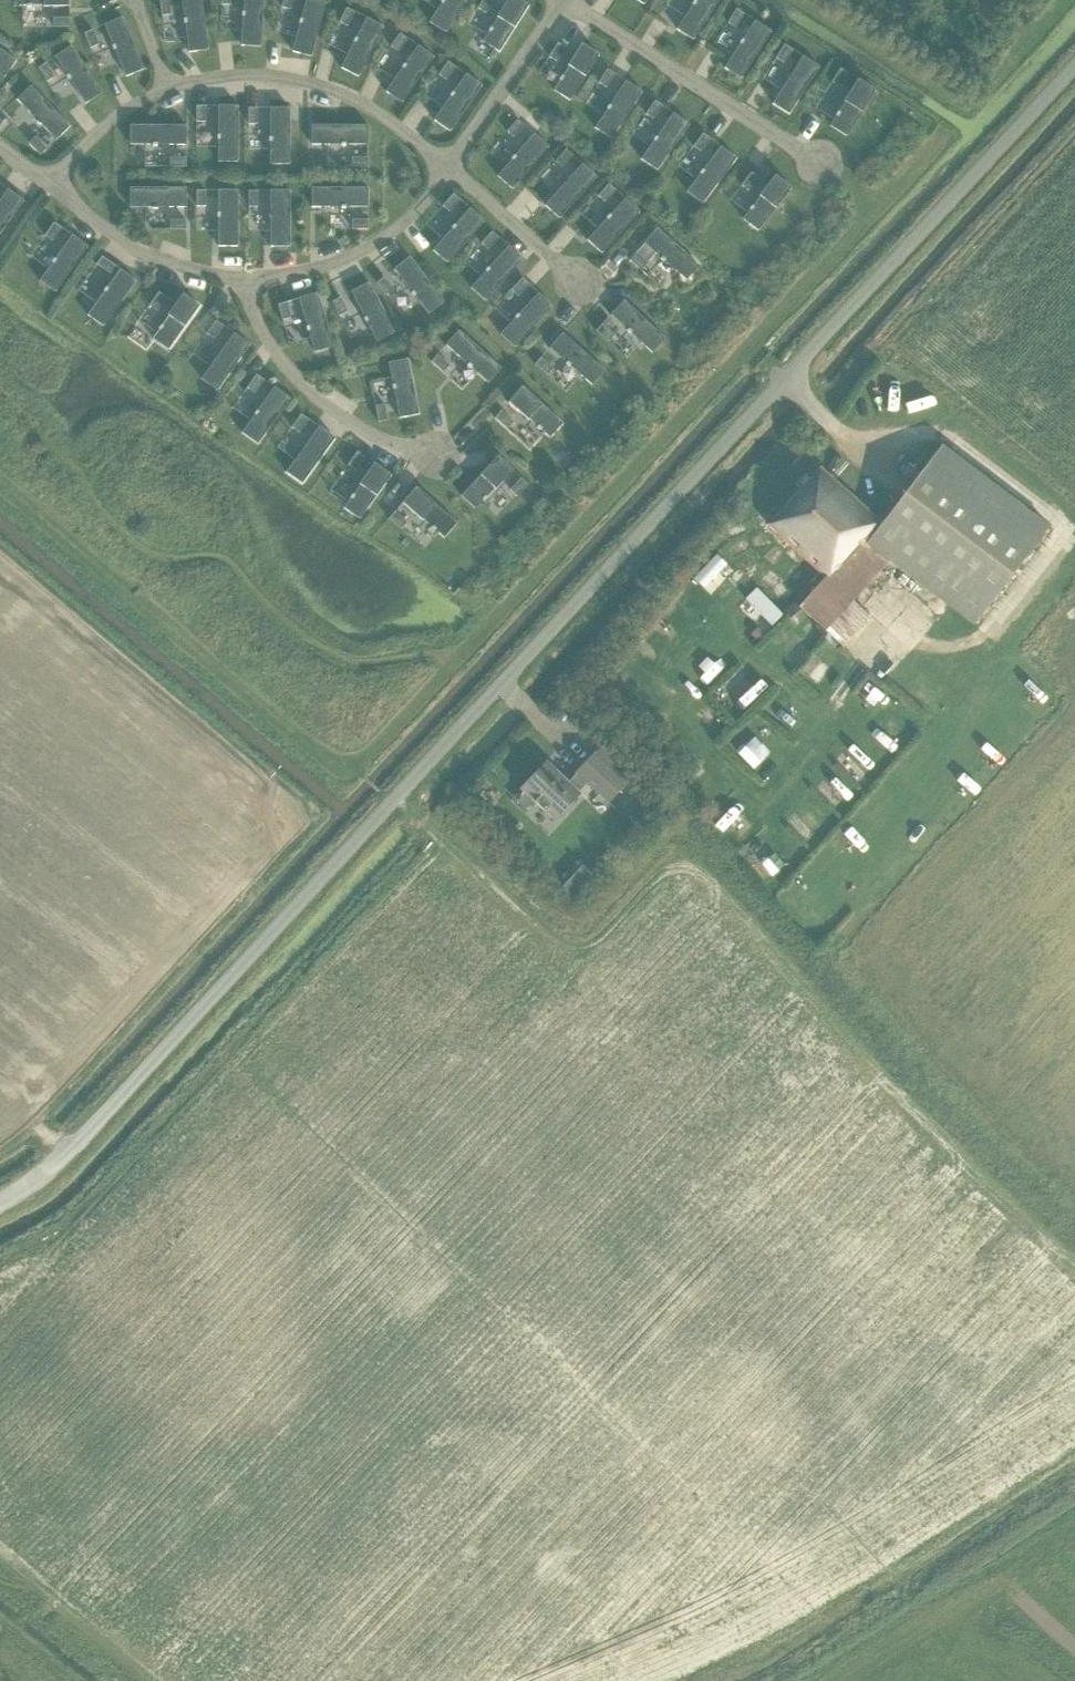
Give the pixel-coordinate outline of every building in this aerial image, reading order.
[(160,0),(162,16),(171,14),(169,0),(162,0),(160,0)] [(201,0),(180,0),(184,24),(185,23),(186,35),(185,36),(185,40),(187,40),(189,52),(208,49),(201,0)] [(263,0),(242,0),(242,16),(243,16),(242,28),(241,27),(240,32),(242,32),(241,44),(261,45),(263,0)] [(282,8),(290,10),(293,0),(284,0),(282,8)] [(325,3),(315,0),(305,0),(299,22),(300,23),(297,34),(295,34),(294,38),(296,38),(293,50),(311,55),(325,3)] [(430,22),(446,33),(467,0),(443,0),(441,3),(442,3),(430,22)] [(479,8),(486,13),(494,0),(484,0),(479,8)] [(528,6),(518,0),(508,0),(497,17),(498,18),(492,28),(490,27),(488,31),(489,31),(483,42),(499,52),(528,6)] [(718,0),(694,0),(692,3),(693,4),(686,14),(685,13),(682,17),(684,18),(677,28),(694,38),(718,0)] [(347,9),(340,23),(348,27),(355,13),(347,9)] [(744,15),(736,10),(728,23),(735,28),(744,15)] [(54,27),(70,27),(70,18),(54,18),(54,27)] [(354,42),(341,68),(358,77),(384,27),(367,18),(356,38),(355,37),(353,41),(354,42)] [(143,69),(122,19),(103,27),(113,51),(114,50),(119,61),(117,62),(119,66),(121,65),(125,77),(143,69)] [(742,77),(771,31),(754,20),(740,42),(741,43),(735,53),(733,52),(731,56),(732,57),(726,67),(742,77)] [(92,31),(84,34),(90,48),(98,45),(92,31)] [(400,34),(391,47),(398,52),(407,39),(400,34)] [(403,100),(434,56),(417,44),(402,65),(403,66),(397,76),(395,75),(393,79),(394,80),(387,90),(403,100)] [(565,49),(558,44),(549,57),(557,62),(565,49)] [(570,101),(599,55),(582,44),(568,66),(569,66),(563,76),(561,76),(559,79),(560,80),(554,90),(570,101)] [(793,50),(786,45),(778,59),(785,63),(793,50)] [(17,60),(0,48),(0,84),(17,60)] [(101,93),(72,48),(54,59),(68,80),(69,80),(76,90),(74,91),(77,94),(78,93),(85,104),(101,93)] [(791,113),(820,67),(802,56),(789,78),(790,79),(783,89),(782,88),(779,92),(781,92),(774,103),(791,113)] [(455,67),(448,62),(439,75),(446,80),(455,67)] [(45,63),(38,68),(46,81),(53,77),(45,63)] [(848,74),(841,69),(832,82),(840,87),(848,74)] [(614,75),(607,70),(598,83),(605,87),(614,75)] [(451,130),(482,85),(465,73),(450,95),(451,95),(445,105),(443,104),(441,108),(442,109),(435,119),(451,130)] [(846,136),(875,90),(858,79),(844,101),(845,102),(839,112),(837,111),(835,115),(836,116),(830,126),(846,136)] [(612,137),(642,92),(625,80),(610,102),(611,103),(605,113),(603,112),(601,115),(602,116),(596,126),(612,137)] [(70,126),(32,87),(17,102),(35,120),(36,119),(44,128),(43,129),(46,132),(48,131),(56,140),(70,126)] [(661,105),(654,100),(645,112),(652,118),(661,105)] [(206,122),(206,106),(197,106),(197,122),(206,122)] [(218,162),(238,162),(238,106),(219,106),(219,135),(217,135),(217,139),(219,139),(218,162)] [(258,124),(258,108),(249,108),(249,124),(253,124),(258,124)] [(270,164),(290,164),(290,126),(290,108),(271,108),(271,119),(270,137),(269,137),(269,142),(270,142),(270,151),(270,164)] [(654,168),(688,125),(671,112),(656,132),(657,133),(649,143),(648,142),(645,145),(647,146),(639,156),(654,168)] [(523,126),(516,121),(506,132),(513,138),(523,126)] [(186,145),(187,126),(130,125),(130,145),(153,145),(153,146),(157,146),(157,145),(186,145)] [(368,145),(368,126),(312,126),(312,145),(341,145),(341,146),(346,146),(346,145),(368,145)] [(513,188),(548,146),(532,133),(516,153),(517,154),(509,163),(508,162),(505,165),(506,166),(499,176),(513,188)] [(709,140),(702,135),(693,147),(700,152),(709,140)] [(35,137),(29,144),(40,155),(46,149),(35,137)] [(703,202),(736,159),(719,147),(704,167),(705,168),(697,177),(696,176),(693,180),(695,181),(687,190),(703,202)] [(573,155),(566,149),(556,161),(562,167),(573,155)] [(186,158),(170,158),(170,166),(186,167),(186,158)] [(368,158),(352,158),(352,166),(368,166),(368,158)] [(559,217),(596,177),(581,163),(564,182),(565,183),(556,191),(555,190),(552,193),(553,195),(545,203),(559,217)] [(758,179),(751,173),(742,185),(749,191),(758,179)] [(758,231),(791,188),(775,176),(759,196),(760,197),(753,206),(752,205),(749,209),(750,210),(743,219),(758,231)] [(615,190),(609,184),(598,196),(605,202),(615,190)] [(186,207),(186,188),(130,188),(130,207),(153,207),(153,208),(157,208),(157,207),(186,207)] [(368,207),(368,188),(312,188),(312,207),(341,207),(341,208),(346,208),(346,207),(368,207)] [(23,201),(6,189),(0,198),(0,234),(23,201)] [(219,246),(238,247),(238,190),(219,190),(219,213),(217,213),(217,217),(219,217),(219,246)] [(271,247),(290,247),(290,190),(270,190),(270,213),(269,213),(269,217),(271,217),(271,247)] [(206,206),(206,191),(197,191),(197,206),(206,206)] [(258,207),(258,191),(249,191),(249,207),(258,207)] [(453,195),(443,206),(450,212),(460,200),(453,195)] [(602,252),(639,212),(624,198),(606,217),(607,218),(599,226),(598,225),(595,228),(596,230),(588,238),(602,252)] [(452,228),(433,250),(447,263),(485,221),(470,208),(455,225),(454,224),(451,228),(452,228)] [(186,220),(170,220),(170,229),(186,229),(186,220)] [(368,220),(352,220),(352,229),(368,229),(368,220)] [(61,228),(54,223),(45,236),(52,241),(61,228)] [(698,265),(657,229),(643,244),(663,261),(664,260),(673,268),(672,270),(675,272),(676,271),(685,279),(698,265)] [(496,239),(489,233),(479,244),(485,250),(496,239)] [(57,291),(88,247),(71,235),(56,256),(57,257),(50,266),(49,265),(46,269),(48,270),(41,280),(57,291)] [(486,271),(471,288),(485,301),(523,259),(509,246),(489,268),(488,267),(485,271),(486,271)] [(636,253),(630,260),(642,270),(648,264),(636,253)] [(109,262),(101,257),(92,270),(100,275),(109,262)] [(409,257),(394,269),(412,292),(411,293),(414,296),(415,296),(429,313),(444,302),(409,257)] [(104,325),(135,281),(118,269),(103,290),(105,291),(98,301),(96,300),(94,303),(95,304),(88,314),(104,325)] [(384,277),(377,283),(387,295),(394,290),(384,277)] [(528,285),(522,279),(511,290),(518,296),(528,285)] [(369,283),(352,292),(365,318),(364,318),(366,322),(367,322),(377,342),(394,333),(369,283)] [(515,346),(552,306),(537,292),(519,311),(520,312),(512,320),(511,319),(508,323),(509,324),(501,333),(515,346)] [(166,298),(159,293),(150,306),(157,311),(166,298)] [(332,345),(317,293),(297,298),(305,323),(306,323),(309,334),(308,335),(309,339),(310,339),(314,350),(332,345)] [(168,350),(200,306),(183,294),(168,315),(169,316),(162,326),(161,325),(158,328),(160,329),(153,339),(168,350)] [(340,298),(333,302),(340,316),(347,312),(340,298)] [(664,338),(624,301),(610,316),(629,333),(630,332),(639,340),(638,342),(641,345),(642,343),(651,352),(664,338)] [(286,302),(278,304),(282,319),(291,317),(286,302)] [(224,326),(217,321),(208,333),(215,338),(224,326)] [(603,324),(597,331),(608,341),(614,335),(603,324)] [(501,367),(460,331),(447,346),(466,364),(467,363),(476,371),(474,372),(478,375),(479,373),(488,382),(501,367)] [(220,389),(251,344),(234,332),(219,353),(220,354),(213,364),(212,363),(209,367),(211,368),(204,378),(220,389)] [(604,369),(563,333),(549,349),(569,366),(569,365),(578,373),(577,374),(581,377),(582,376),(591,384),(604,369)] [(438,355),(432,362),(444,372),(450,366),(438,355)] [(418,412),(408,358),(387,362),(393,388),(394,387),(396,399),(395,400),(396,404),(397,404),(400,415),(418,412)] [(542,358),(536,365),(548,375),(554,368),(542,358)] [(263,380),(256,375),(247,388),(255,393),(263,380)] [(259,443),(290,398),(273,387),(258,408),(259,408),(253,418),(251,417),(249,421),(250,422),(243,432),(259,443)] [(563,423),(522,387),(509,403),(528,420),(529,419),(538,427),(537,428),(540,431),(541,430),(550,438),(563,423)] [(384,404),(375,406),(378,421),(387,419),(384,404)] [(502,412),(496,418),(507,429),(513,422),(502,412)] [(307,420),(300,415),(291,427),(298,432),(307,420)] [(302,483),(333,438),(317,426),(302,447),(303,448),(296,458),(295,457),(292,461),(294,462),(287,472),(302,483)] [(799,607),(831,635),(844,647),(870,618),(853,602),(891,561),(974,625),(1050,526),(942,444),(882,520),(819,465),(766,525),(824,578),(799,607)] [(365,457),(358,452),(349,465),(356,470),(365,457)] [(513,470),(498,456),(461,496),(475,509),(484,500),(485,501),(488,498),(487,497),(495,488),(496,489),(513,470)] [(360,520),(391,475),(375,463),(360,484),(361,485),(354,495),(352,494),(350,498),(351,498),(344,508),(360,520)] [(517,495),(528,484),(521,478),(511,489),(517,495)] [(457,523),(416,487),(402,503),(422,520),(423,519),(432,527),(430,528),(434,531),(435,530),(444,538),(457,523)] [(395,512),(389,518),(401,529),(407,522),(395,512)] [(784,610),(791,618),(801,609),(794,601),(784,610)] [(575,774),(569,782),(568,783),(547,762),(522,789),(556,821),(587,785),(608,804),(627,784),(613,770),(622,761),(604,744),(595,753),(594,751),(574,773),(575,774)] [(493,801),(483,791),(477,796),(487,807),(493,801)] [(577,894),(566,883),(559,891),(570,902),(577,894)]
